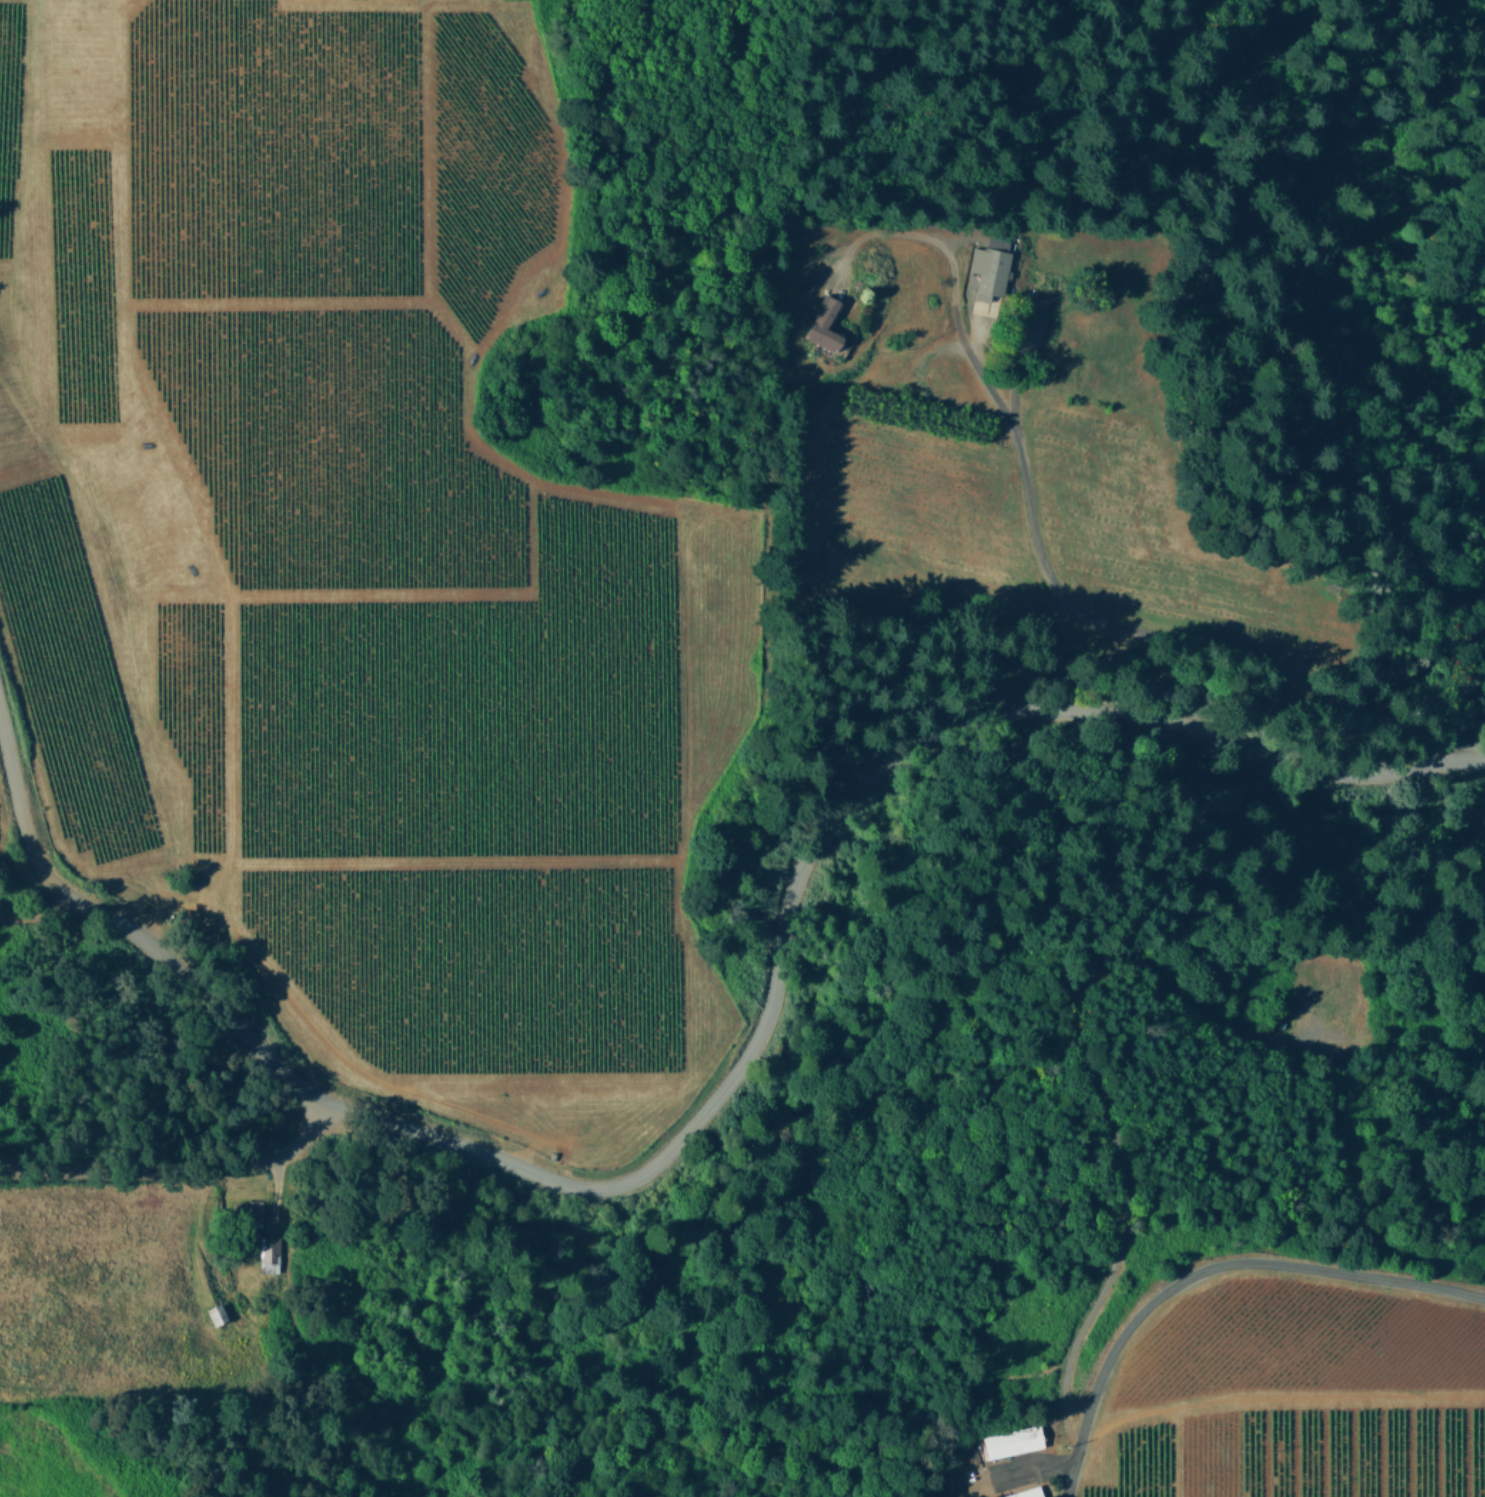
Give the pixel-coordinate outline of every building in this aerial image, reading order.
[(1002,295),(1013,240),(991,236),(989,249),(974,246),(969,271),(979,273),(974,298),(989,301),(991,293),(1002,295)] [(826,328),(839,300),(825,294),(805,336),(834,350),(841,335),(826,328)] [(280,1271),(280,1236),(268,1236),(268,1245),(262,1245),(262,1271),(280,1271)] [(213,1325),(227,1320),(220,1302),(207,1307),(213,1325)] [(1042,1445),(1037,1422),(979,1435),(983,1457),(1042,1445)] [(1037,1483),(994,1495),(995,1496),(1041,1496),(1037,1483)]
